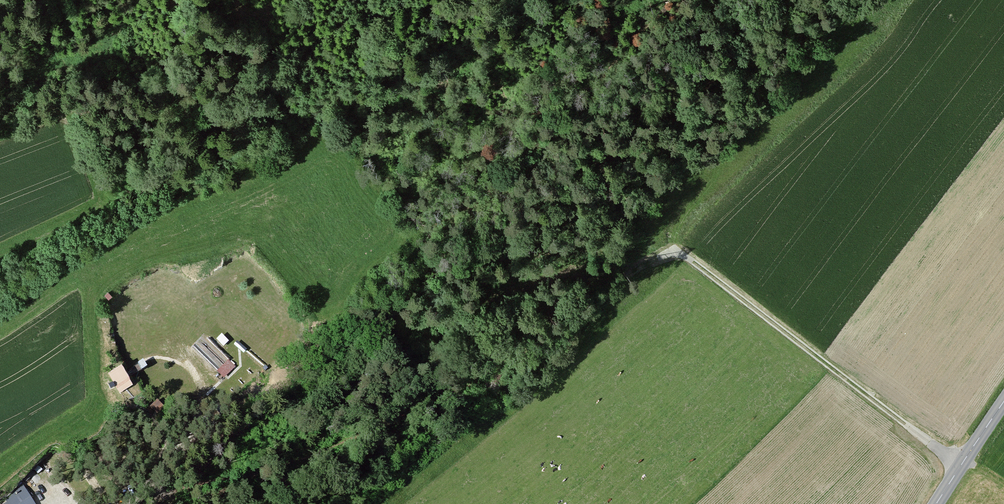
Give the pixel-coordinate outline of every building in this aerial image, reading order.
[(147,368),(143,361),(138,364),(142,371),(147,368)] [(228,361),(218,372),(223,378),(234,367),(228,361)] [(131,386),(122,368),(111,374),(121,392),(131,386)] [(163,406),(156,402),(152,408),(159,412),(163,406)] [(29,488),(1,503),(38,503),(29,488)]
